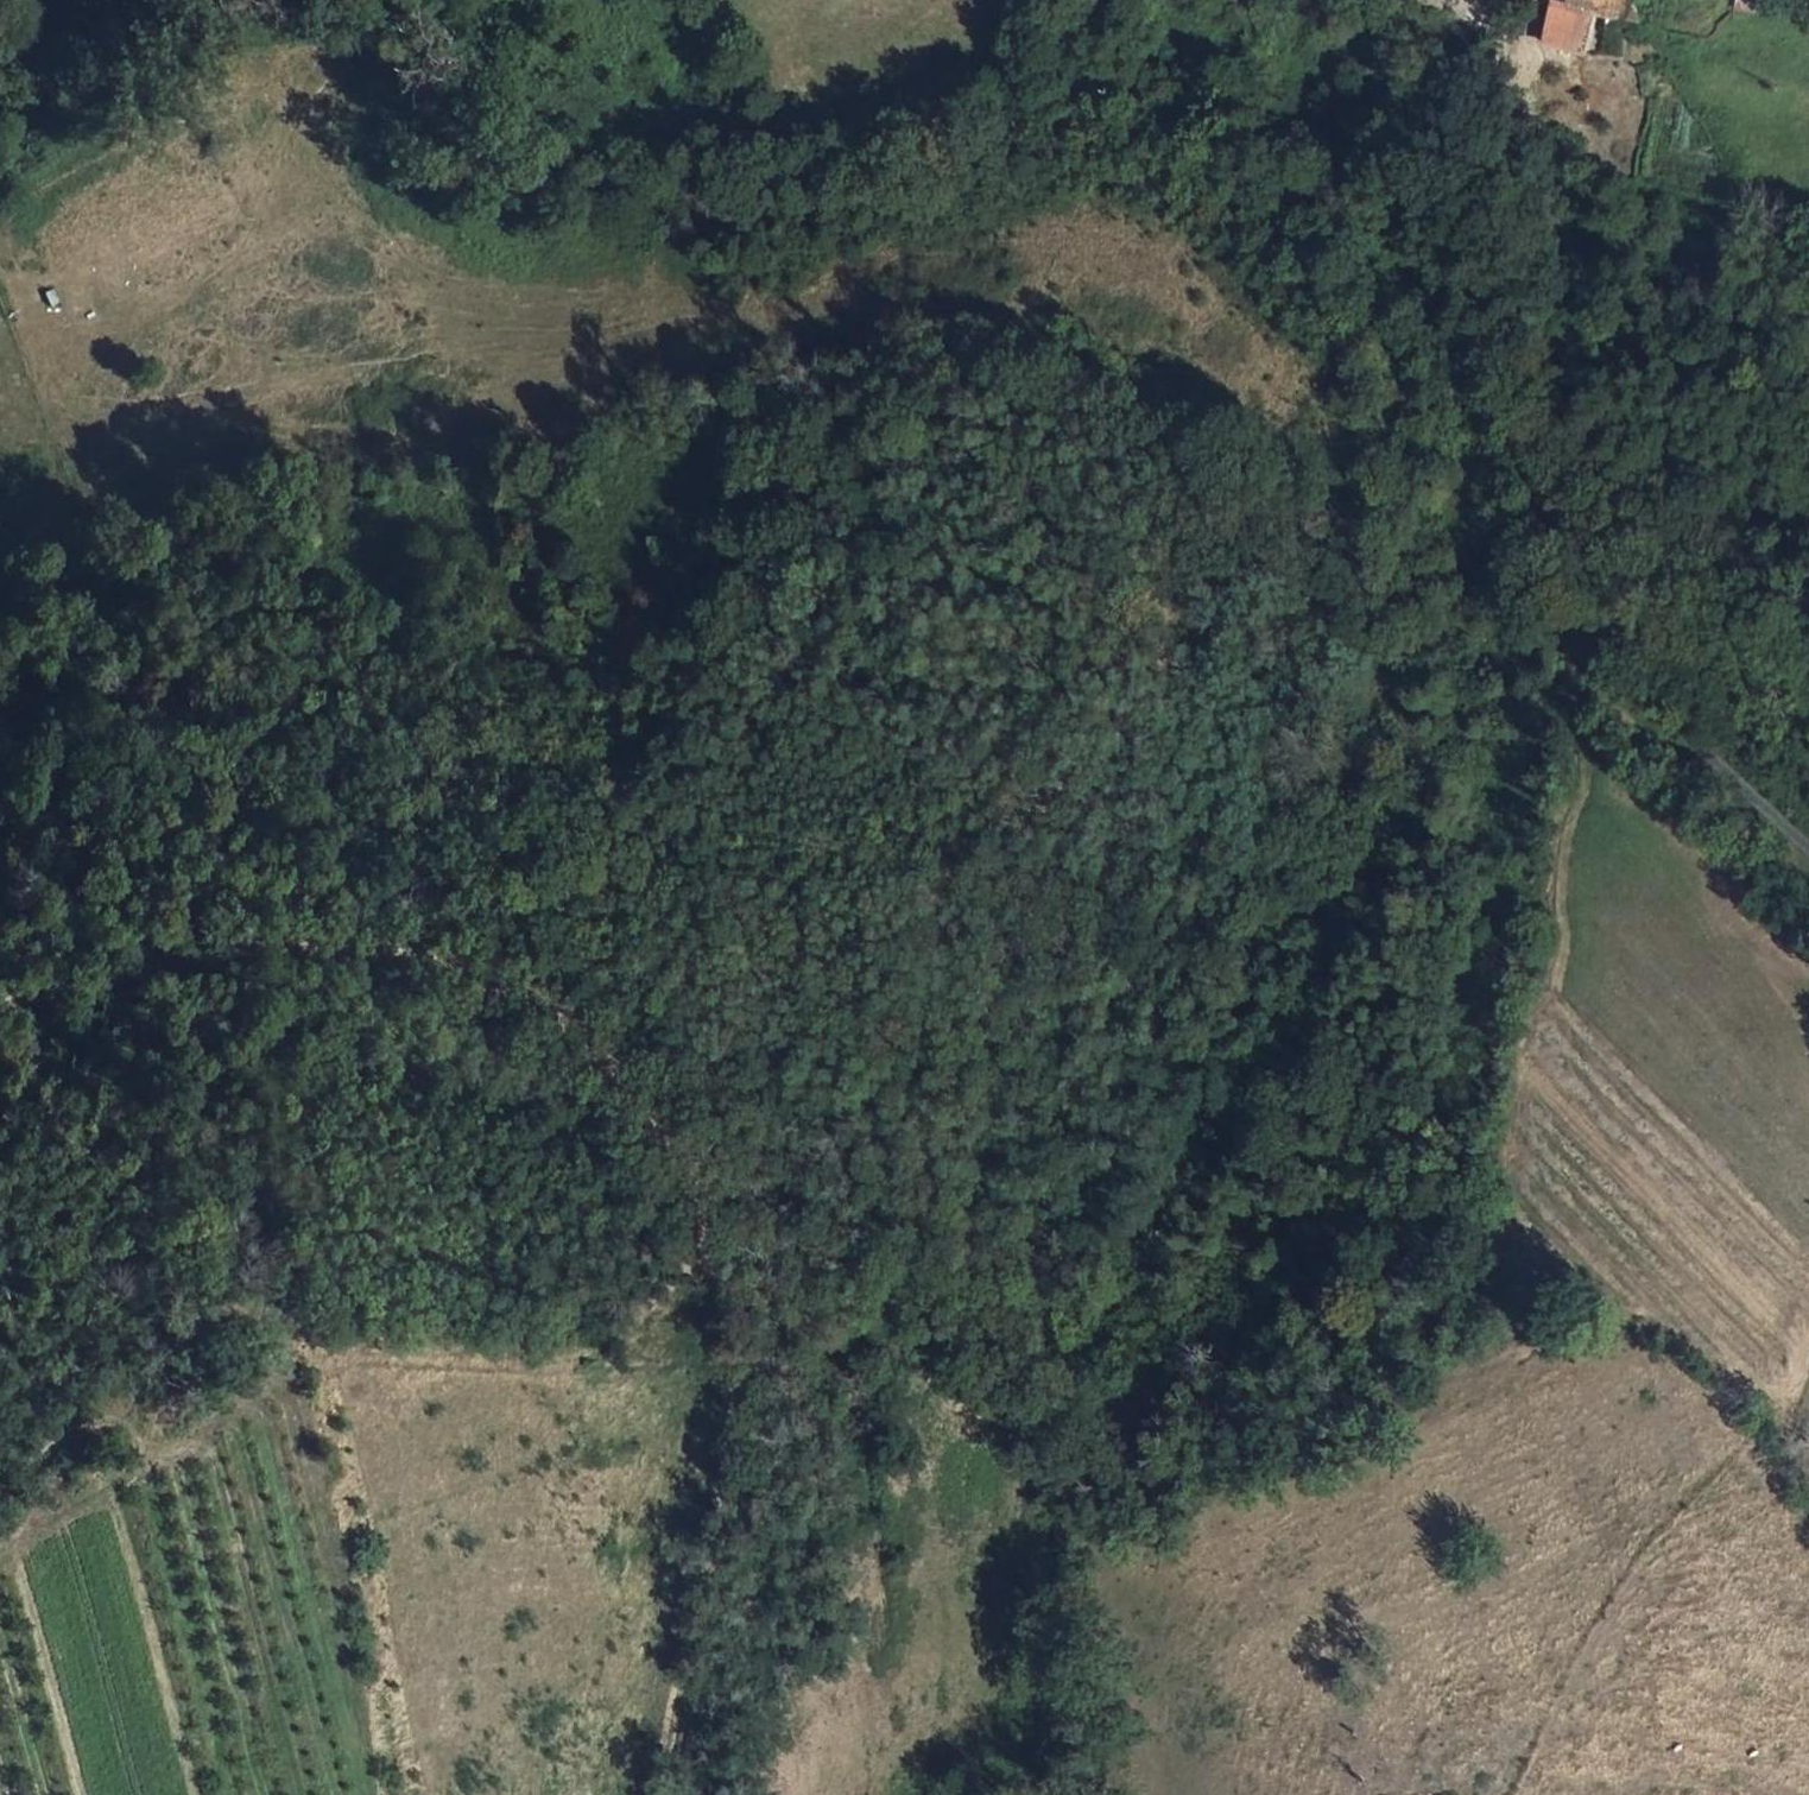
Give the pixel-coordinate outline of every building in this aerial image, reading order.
[(1593,10),(1596,11),(1621,21),(1624,16),(1636,16),(1628,0),(1596,0),(1593,10)]
